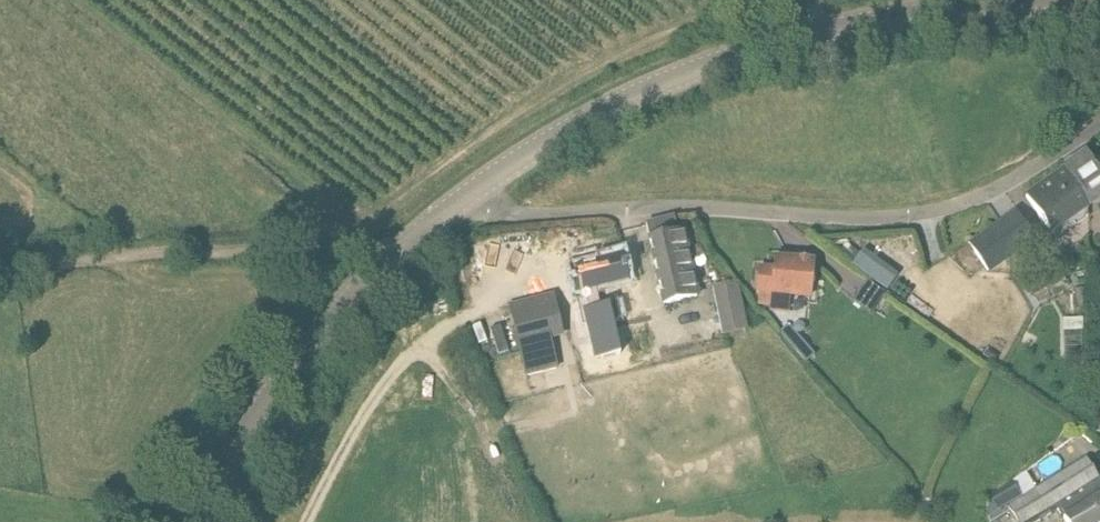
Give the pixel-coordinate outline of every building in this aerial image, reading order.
[(1066,171),(1088,203),(1088,210),(1099,202),(1099,175),(1095,167),(1086,153),(1064,168),(1066,171)] [(1026,197),(1039,215),(1051,234),(1088,210),(1088,203),(1066,171),(1026,197)] [(969,245),(982,263),(989,273),(1036,242),(1029,231),(1017,212),(969,245)] [(646,224),(651,245),(664,304),(697,297),(684,242),(680,242),(674,217),(646,224)] [(862,255),(851,271),(887,296),(898,281),(862,255)] [(759,269),(757,291),(756,305),(769,307),(769,312),(789,314),(791,296),(811,298),(812,285),(814,263),(811,262),(811,260),(798,258),(797,261),(775,259),(774,270),(759,269)] [(1065,282),(1055,259),(1039,266),(1040,268),(1019,278),(1028,297),(1048,287),(1049,290),(1065,282)] [(737,290),(712,295),(722,341),(746,336),(737,290)] [(562,335),(552,292),(508,304),(526,375),(558,367),(551,338),(562,335)] [(1079,320),(1070,320),(1070,329),(1079,329),(1079,320)] [(805,363),(815,355),(789,324),(779,332),(805,363)] [(1087,455),(1064,470),(1025,496),(1013,481),(988,497),(987,506),(989,521),(995,521),(1009,512),(1014,518),(1026,511),(1034,521),(1037,521),(1057,509),(1064,520),(1065,521),(1099,521),(1099,476),(1087,455)]
